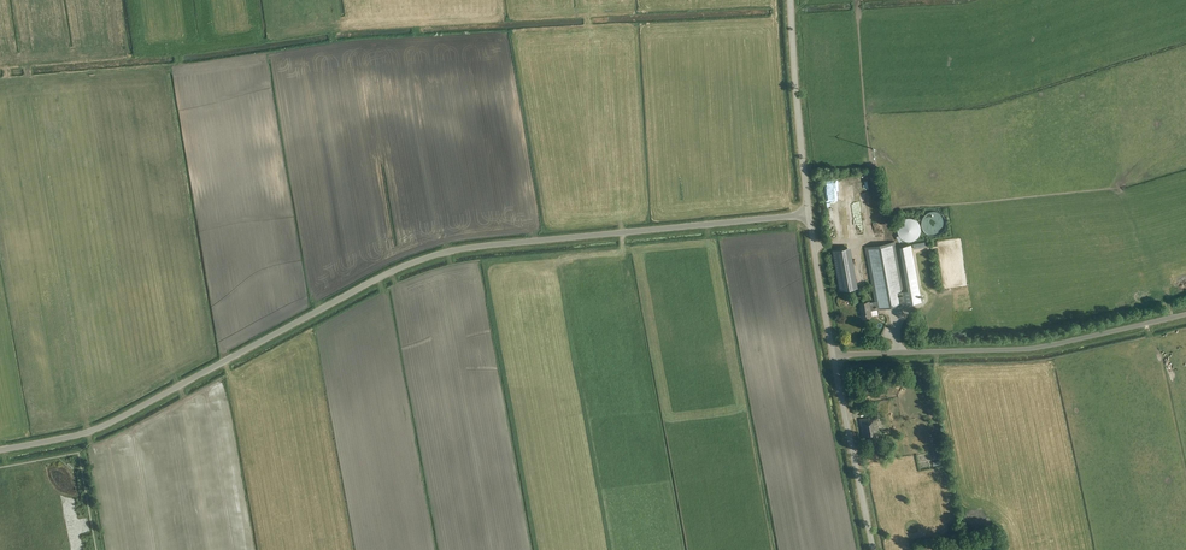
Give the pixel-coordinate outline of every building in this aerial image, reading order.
[(866,247),(875,302),(877,308),(877,310),(890,307),(900,306),(900,305),(920,301),(921,301),(919,288),(911,244),(900,246),(901,253),(904,272),(907,286),(907,290),(904,291),(895,242),(866,247)] [(836,248),(843,288),(856,286),(849,246),(836,248)] [(877,308),(875,302),(870,303),(869,301),(860,303),(862,317),(872,316),(871,309),(877,308)] [(859,380),(860,391),(867,391),(866,379),(859,380)] [(855,398),(858,408),(864,407),(862,397),(855,398)] [(880,441),(878,430),(879,430),(877,417),(860,419),(863,436),(870,435),(871,443),(880,441)]
